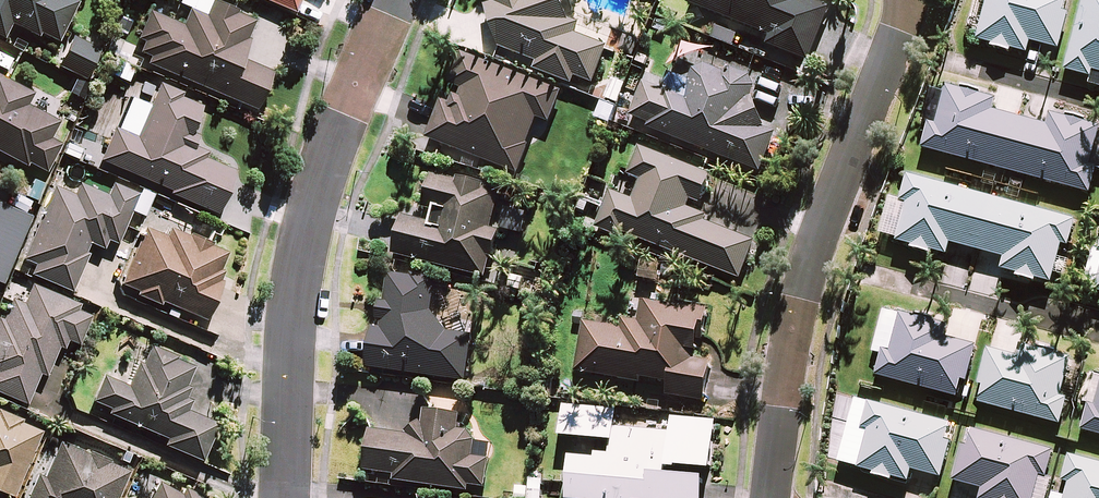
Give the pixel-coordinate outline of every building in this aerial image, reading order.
[(2,38),(9,24),(54,45),(76,0),(0,0),(0,37),(2,38)] [(178,4),(189,8),(182,26),(148,12),(132,50),(150,58),(147,65),(255,110),(271,72),(238,59),(255,20),(209,1),(209,0),(180,0),(178,4)] [(293,12),(298,0),(263,0),(293,12)] [(607,49),(574,34),(579,24),(565,18),(559,0),(493,0),(494,6),(485,8),(498,48),(537,63),(535,71),(570,85),(574,76),(593,84),(607,49)] [(686,4),(768,39),(765,45),(806,62),(828,10),(804,0),(688,0),(686,4)] [(980,1),(987,3),(975,44),(1025,58),(1029,42),(1056,50),(1070,0),(980,0),(980,1)] [(1064,71),(1090,78),(1088,85),(1098,88),(1098,0),(1083,0),(1064,71)] [(737,34),(709,24),(703,39),(731,50),(737,34)] [(98,50),(72,37),(57,66),(83,79),(98,50)] [(560,94),(459,55),(427,140),(516,174),(537,119),(549,123),(560,94)] [(770,146),(748,83),(700,64),(690,66),(687,78),(670,71),(662,90),(644,82),(628,121),(759,173),(770,146)] [(0,78),(0,153),(24,166),(26,162),(45,172),(60,145),(44,136),(52,121),(24,106),(30,94),(0,78)] [(929,83),(919,121),(928,124),(921,149),(1089,194),(1095,169),(1098,170),(1098,129),(1049,115),(1046,127),(990,113),(994,101),(929,83)] [(202,106),(158,87),(150,104),(132,96),(117,132),(113,130),(99,161),(169,191),(168,194),(216,214),(235,169),(185,148),(202,106)] [(711,174),(640,146),(628,177),(640,181),(636,191),(613,182),(595,228),(629,241),(631,237),(737,279),(753,239),(684,212),(690,199),(700,203),(711,174)] [(501,192),(431,175),(423,209),(433,211),(430,224),(402,217),(392,255),(486,279),(498,227),(493,226),(501,192)] [(889,199),(878,238),(908,246),(907,251),(929,257),(930,252),(945,256),(949,243),(1003,258),(999,273),(1049,287),(1061,244),(1069,246),(1076,222),(907,176),(900,202),(889,199)] [(90,243),(102,248),(106,241),(115,245),(136,195),(113,185),(108,196),(80,184),(74,196),(53,187),(23,259),(36,265),(32,275),(69,291),(90,243)] [(1,284),(29,216),(0,204),(0,284),(1,284)] [(136,292),(134,296),(158,305),(159,302),(204,319),(230,251),(169,229),(166,238),(141,229),(120,286),(136,292)] [(1090,280),(1098,282),(1096,292),(1098,293),(1098,247),(1090,280)] [(434,281),(388,275),(381,330),(371,328),(366,370),(464,382),(470,337),(428,332),(434,281)] [(58,346),(62,348),(66,339),(79,345),(93,312),(31,285),(22,305),(12,300),(2,323),(0,322),(0,393),(24,404),(39,371),(45,374),(58,346)] [(704,310),(642,301),(639,324),(623,322),(622,329),(583,324),(576,374),(667,386),(666,397),(703,402),(706,383),(684,380),(686,368),(676,367),(679,350),(699,352),(704,310)] [(934,324),(883,311),(872,353),(881,355),(875,377),(958,398),(971,346),(931,335),(934,324)] [(194,366),(147,346),(128,388),(103,376),(90,405),(165,439),(163,444),(200,460),(216,424),(184,409),(191,394),(183,390),(194,366)] [(1025,348),(1022,360),(987,351),(974,403),(1060,425),(1068,396),(1060,394),(1069,360),(1025,348)] [(1089,375),(1081,404),(1087,405),(1081,431),(1098,436),(1098,378),(1089,375)] [(855,400),(838,463),(872,472),(871,476),(892,482),(893,478),(907,482),(910,470),(939,478),(953,427),(855,400)] [(563,408),(560,438),(571,439),(570,457),(566,497),(700,497),(702,480),(703,471),(710,472),(714,424),(670,420),(669,434),(614,430),(615,412),(563,408)] [(458,416),(424,412),(421,438),(369,432),(364,472),(394,476),(393,482),(484,493),(488,461),(471,459),(473,436),(456,434),(458,416)] [(13,497),(42,432),(0,414),(0,492),(13,497)] [(1053,476),(1046,474),(1052,451),(971,430),(966,447),(961,446),(952,482),(981,489),(979,497),(1047,497),(1053,476)] [(58,442),(43,478),(36,475),(27,497),(117,497),(128,471),(58,442)] [(1068,457),(1062,482),(1068,483),(1064,497),(1098,497),(1098,465),(1068,457)] [(183,487),(179,494),(157,482),(149,497),(203,497),(183,487)]
